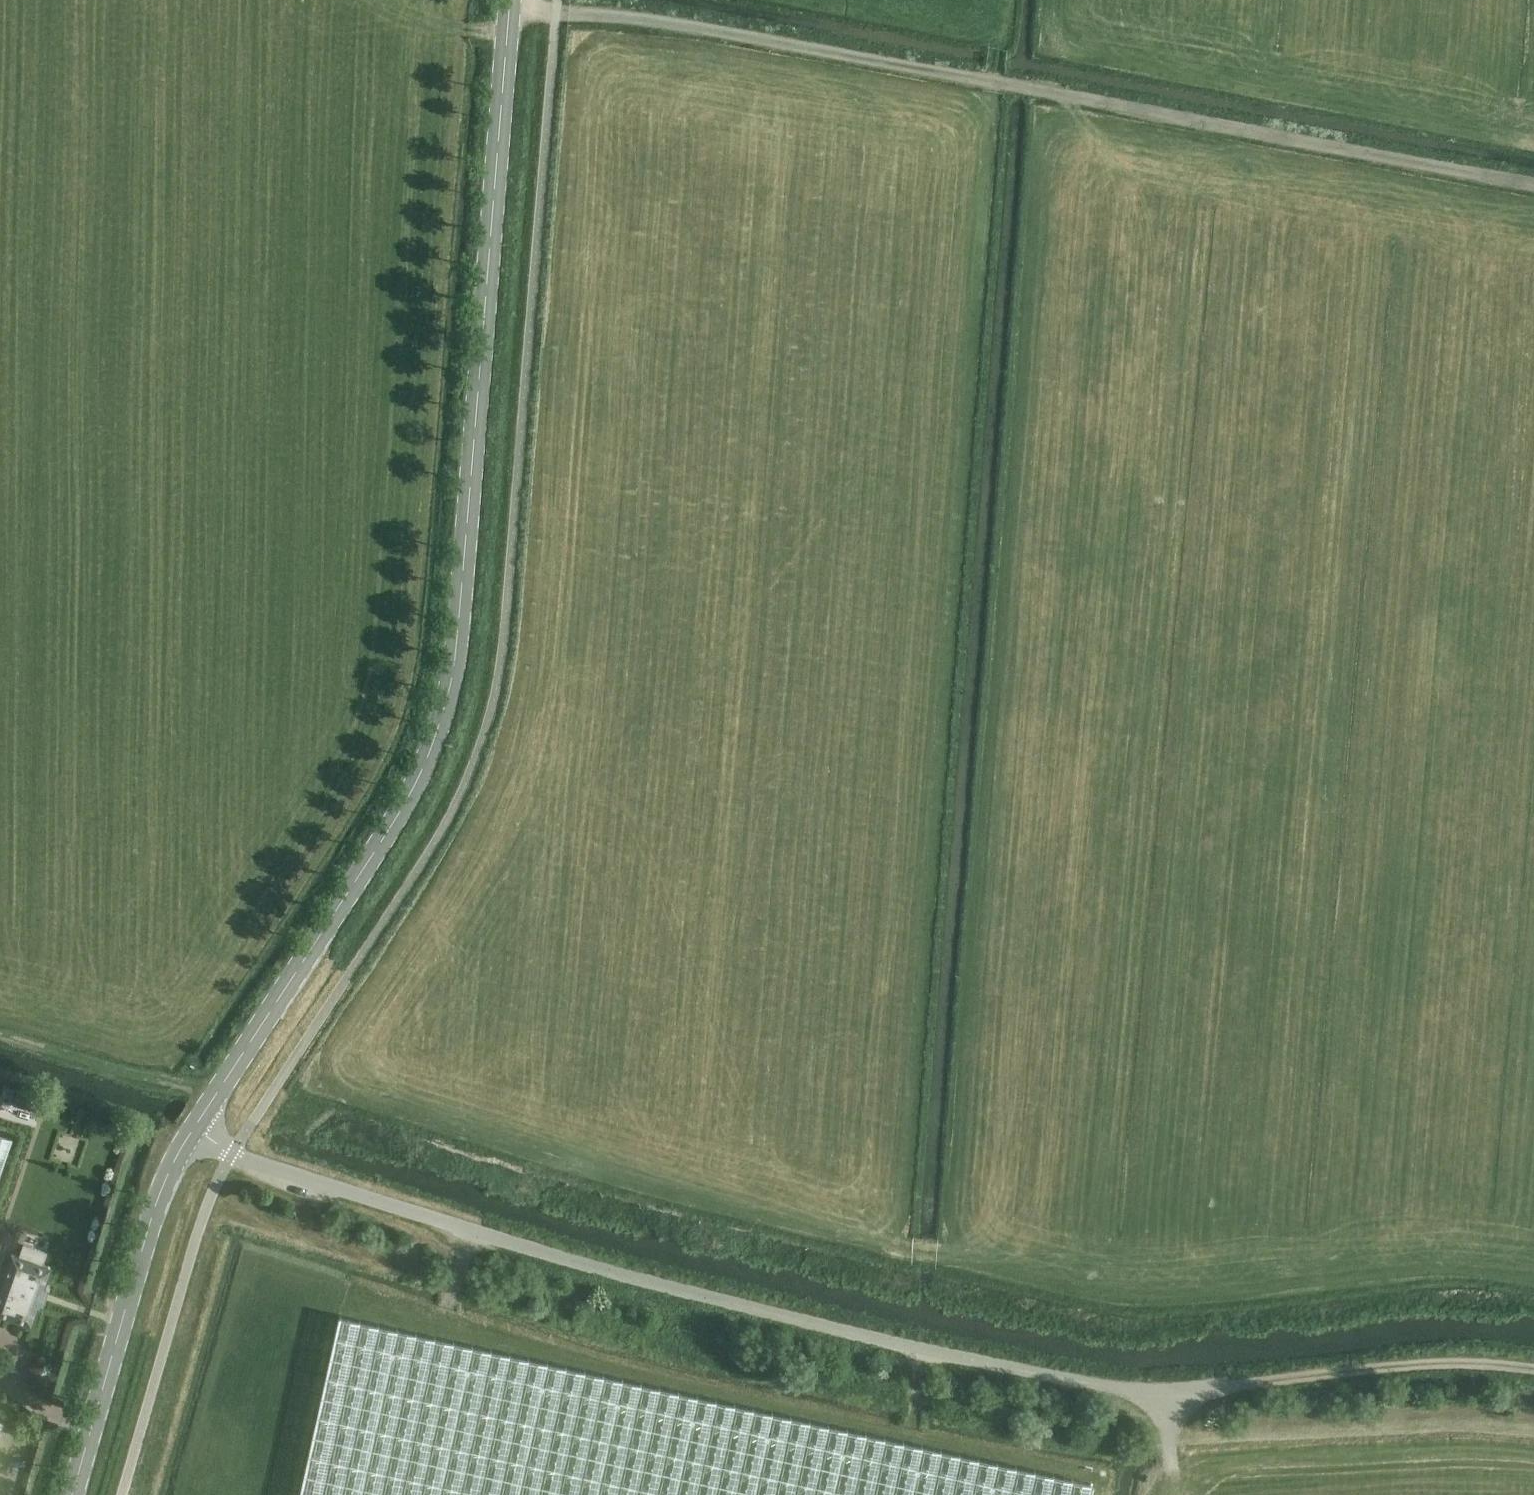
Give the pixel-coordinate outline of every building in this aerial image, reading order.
[(16,1136),(0,1131),(0,1182),(16,1136)] [(46,1253),(24,1246),(20,1257),(14,1255),(12,1254),(11,1256),(5,1275),(0,1289),(0,1313),(29,1323),(31,1324),(31,1322),(37,1303),(39,1304),(44,1288),(43,1288),(49,1269),(50,1267),(48,1266),(48,1267),(42,1264),(46,1253)] [(1079,1481),(295,1302),(260,1494),(1076,1494),(1079,1481)]
